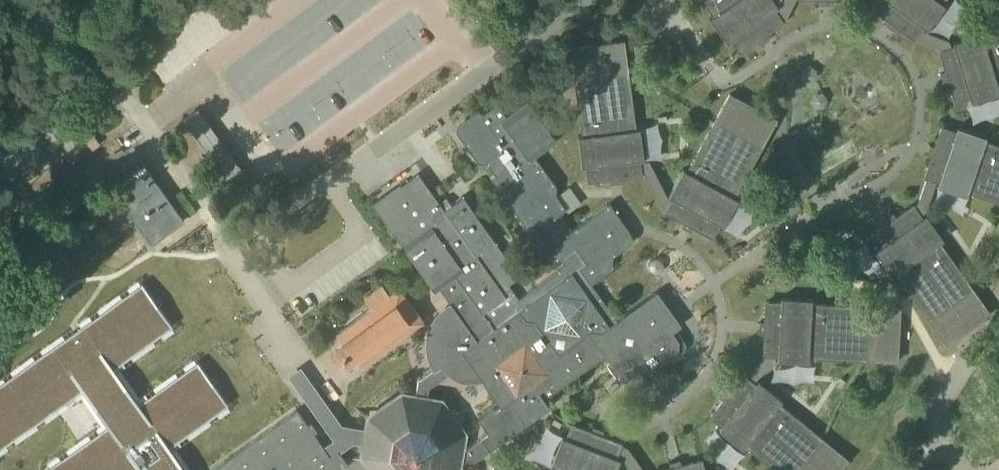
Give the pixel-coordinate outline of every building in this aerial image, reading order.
[(732,39),(740,51),(783,21),(782,20),(776,11),(775,9),(779,6),(774,0),(704,0),(714,14),(710,17),(728,42),(732,39)] [(776,11),(782,20),(786,17),(794,0),(782,0),(776,11)] [(872,6),(889,19),(885,23),(894,30),(898,25),(914,37),(923,26),(927,29),(945,4),(941,1),(942,0),(877,0),(872,6)] [(953,41),(954,46),(940,51),(946,70),(941,72),(944,83),(950,81),(956,101),(970,96),(971,101),(998,93),(998,32),(984,37),(982,32),(953,41)] [(587,165),(589,180),(641,173),(641,172),(640,161),(639,159),(644,158),(640,127),(635,128),(628,71),(575,78),(583,135),(578,136),(582,166),(587,165)] [(802,84),(808,134),(832,131),(825,81),(802,84)] [(440,285),(453,303),(446,309),(440,315),(435,323),(432,332),(431,344),(433,355),(438,366),(418,380),(415,395),(405,396),(394,399),(385,404),(377,411),(371,420),(366,430),(352,427),(324,447),(297,409),(223,462),(219,459),(215,458),(211,460),(151,375),(137,386),(132,381),(125,379),(118,380),(113,384),(109,390),(109,397),(112,404),(97,414),(137,469),(341,469),(349,465),(339,451),(354,439),(362,441),(359,456),(369,469),(454,469),(455,469),(456,467),(458,464),(460,458),(474,460),(550,406),(544,399),(606,355),(611,362),(608,364),(616,376),(630,378),(641,371),(644,375),(652,370),(660,363),(667,358),(669,362),(681,353),(683,339),(675,327),(672,330),(666,322),(659,327),(645,308),(635,307),(616,320),(591,283),(611,268),(613,255),(631,242),(632,236),(608,202),(583,222),(572,230),(560,213),(567,208),(556,193),(557,186),(535,156),(557,140),(528,99),(506,115),(497,103),(481,114),(494,132),(487,137),(485,147),(491,154),(484,159),(495,174),(491,177),(548,257),(558,259),(560,257),(565,265),(518,298),(508,284),(520,276),(495,241),(463,195),(451,204),(446,197),(439,202),(419,173),(393,192),(364,212),(377,231),(387,224),(393,232),(395,230),(436,288),(440,285)] [(672,200),(666,211),(712,236),(720,223),(724,225),(739,198),(734,196),(762,145),(716,120),(688,171),(683,168),(669,195),(673,198),(672,200)] [(985,141),(987,136),(958,126),(956,131),(942,126),(935,146),(930,144),(926,154),(932,156),(925,176),(939,181),(938,185),(967,195),(968,190),(998,201),(998,146),(985,141)] [(649,160),(640,161),(641,172),(642,172),(660,208),(666,211),(672,200),(669,198),(649,160)] [(148,170),(115,193),(152,243),(184,220),(148,170)] [(930,319),(973,289),(940,242),(944,239),(926,214),(922,217),(913,205),(897,217),(893,212),(884,218),(887,223),(871,235),(879,247),(875,250),(893,275),(897,272),(930,319)] [(121,250),(132,242),(111,212),(100,221),(121,250)] [(389,294),(382,284),(365,297),(372,306),(337,332),(340,335),(335,338),(338,343),(335,345),(348,363),(351,360),(355,365),(360,362),(362,365),(423,320),(399,286),(389,294)] [(809,356),(867,359),(869,306),(812,303),(812,298),(781,297),(781,302),(766,301),(765,322),(759,321),(759,333),(765,333),(764,354),(778,354),(778,359),(809,361),(809,356)] [(5,326),(0,330),(0,349),(15,336),(5,326)] [(824,440),(779,403),(782,399),(759,380),(755,384),(744,375),(731,391),(726,387),(719,395),(724,399),(711,415),(722,425),(719,429),(743,448),(746,444),(778,469),(799,469),(824,440)] [(554,469),(616,469),(620,458),(616,457),(616,455),(620,444),(621,443),(572,424),(567,438),(562,436),(551,464),(556,466),(554,469)] [(616,455),(622,457),(631,469),(644,469),(628,447),(620,444),(616,455)] [(701,460),(662,469),(704,469),(701,460)]
